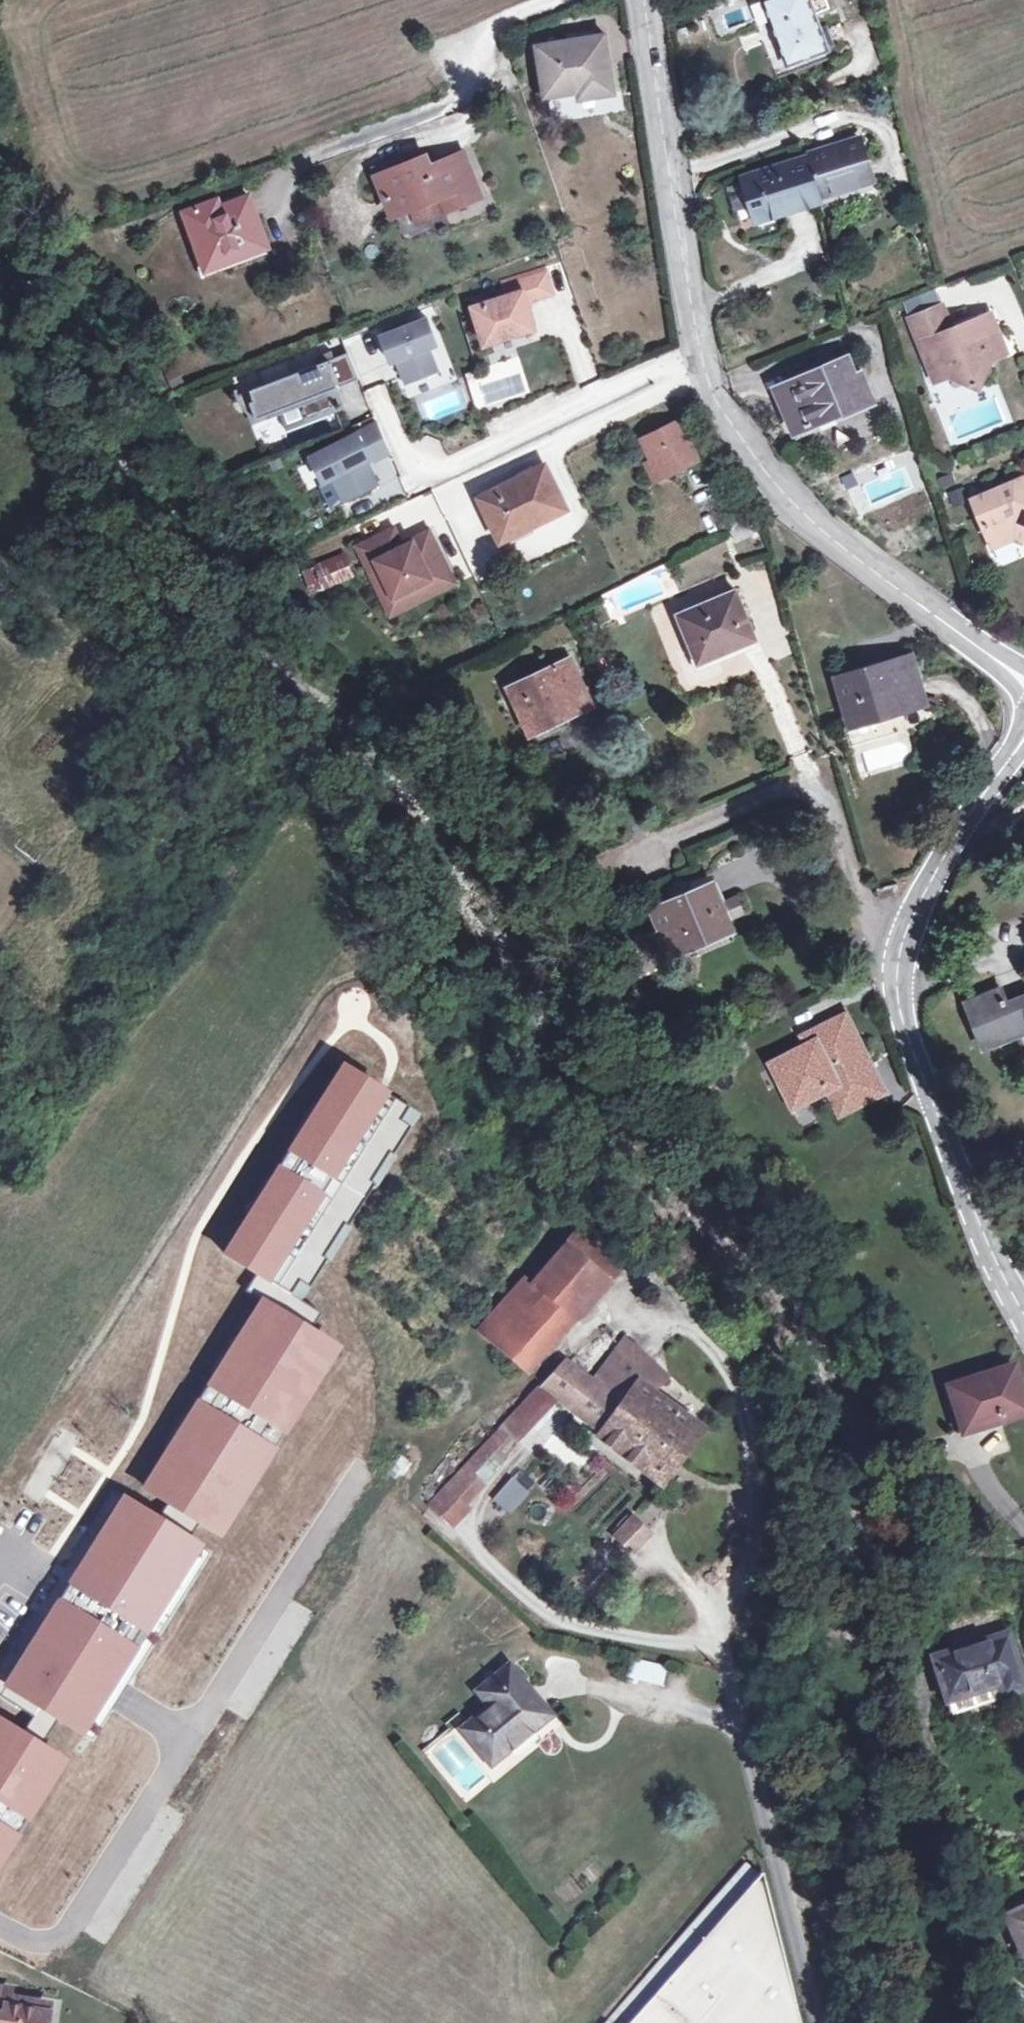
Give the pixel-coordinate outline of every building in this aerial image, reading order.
[(788,65),(827,50),(809,0),(767,0),(763,2),(788,65)] [(539,49),(546,96),(578,90),(579,99),(613,94),(604,38),(539,49)] [(744,183),(751,204),(754,215),(818,196),(818,197),(875,180),(861,136),(805,154),(805,156),(742,176),(744,183)] [(375,171),(378,178),(407,167),(404,159),(375,171)] [(427,159),(407,167),(378,178),(393,217),(413,209),(418,221),(446,210),(480,198),(465,160),(433,172),(427,159)] [(735,208),(751,204),(744,183),(729,187),(735,208)] [(186,213),(203,258),(222,251),(225,263),(267,248),(250,198),(223,208),(220,200),(186,213)] [(206,269),(225,263),(222,251),(203,258),(206,269)] [(519,281),(521,291),(524,302),(551,294),(545,273),(519,281)] [(532,329),(521,291),(471,307),(482,346),(532,329)] [(908,322),(934,384),(948,377),(977,389),(991,360),(1006,354),(990,315),(951,331),(942,308),(908,322)] [(426,317),(380,335),(390,362),(397,359),(406,382),(437,370),(428,347),(437,343),(426,317)] [(316,357),(318,364),(334,358),(331,351),(316,357)] [(359,379),(348,353),(334,358),(318,364),(236,396),(244,409),(248,413),(255,411),(257,418),(277,411),(298,403),(305,420),(335,409),(329,391),(359,379)] [(848,357),(783,386),(792,409),(801,405),(809,425),(841,411),(842,414),(874,401),(862,371),(856,374),(848,357)] [(775,390),(785,413),(792,409),(783,386),(775,390)] [(298,403),(277,411),(284,428),(305,420),(298,403)] [(794,432),(809,425),(801,405),(792,409),(785,413),(794,432)] [(378,424),(311,458),(323,483),(332,478),(344,501),(376,485),(365,462),(368,460),(372,462),(390,453),(378,424)] [(652,460),(661,478),(697,460),(679,424),(643,440),(652,460)] [(654,481),(661,478),(652,460),(645,463),(654,481)] [(480,498),(500,539),(534,523),(535,525),(567,509),(545,466),(480,498)] [(1023,490),(1012,485),(995,492),(994,490),(973,500),(993,549),(1010,541),(1014,532),(1023,536),(1023,488),(1023,490)] [(735,541),(766,525),(760,515),(730,531),(735,541)] [(375,581),(388,599),(409,589),(412,598),(451,579),(429,532),(411,540),(412,543),(397,549),(389,532),(363,544),(375,568),(370,570),(375,581)] [(1023,541),(1023,536),(1014,532),(1010,541),(1022,546),(1023,541)] [(345,554),(306,572),(314,591),(353,572),(345,554)] [(388,599),(375,581),(390,614),(454,583),(451,579),(412,598),(409,589),(388,599)] [(708,635),(716,654),(755,639),(735,590),(678,615),(690,642),(708,635)] [(697,661),(716,654),(708,635),(690,642),(697,661)] [(837,680),(852,725),(924,703),(910,657),(837,680)] [(509,688),(531,732),(590,703),(568,659),(509,688)] [(661,929),(671,953),(694,944),(695,948),(732,932),(713,885),(652,910),(661,929)] [(671,953),(661,929),(647,935),(659,963),(673,958),(671,953)] [(1023,997),(1006,1004),(1004,999),(1000,988),(965,1002),(984,1050),(1019,1036),(1023,1050),(1023,997)] [(1006,1004),(1023,997),(1022,993),(1004,999),(1006,1004)] [(795,1100),(831,1083),(843,1108),(878,1089),(866,1065),(872,1062),(865,1047),(858,1050),(845,1022),(819,1034),(827,1050),(817,1054),(814,1048),(779,1066),(795,1100)] [(583,1225),(566,1245),(607,1281),(624,1261),(583,1225)] [(566,1245),(550,1263),(591,1300),(607,1281),(566,1245)] [(530,1285),(542,1296),(499,1345),(497,1346),(526,1372),(591,1300),(550,1263),(530,1285)] [(530,1285),(524,1279),(479,1328),(480,1329),(499,1345),(542,1296),(530,1285)] [(661,1375),(636,1350),(604,1393),(621,1407),(637,1385),(648,1393),(661,1375)] [(962,1428),(998,1416),(1000,1421),(1023,1412),(1023,1402),(1013,1367),(949,1387),(962,1428)] [(661,1375),(648,1393),(670,1409),(681,1394),(661,1375)] [(556,1398),(542,1385),(514,1414),(528,1427),(556,1398)] [(637,1385),(621,1407),(600,1434),(618,1449),(639,1465),(662,1483),(678,1460),(700,1429),(670,1409),(648,1393),(637,1385)] [(621,1407),(604,1393),(584,1421),(600,1434),(621,1407)] [(470,1481),(460,1470),(426,1506),(437,1516),(470,1481)] [(518,1471),(491,1497),(506,1512),(533,1486),(518,1471)] [(114,1492),(0,1680),(0,1682),(92,1738),(207,1548),(114,1492)] [(611,1535),(632,1555),(654,1533),(633,1513),(611,1535)] [(1023,1690),(1023,1685),(1008,1634),(933,1659),(948,1703),(996,1687),(999,1698),(1023,1690)] [(631,1658),(627,1678),(663,1686),(667,1667),(631,1658)] [(509,1666),(480,1691),(493,1706),(465,1729),(490,1759),(531,1725),(535,1728),(550,1715),(509,1666)] [(952,1716),(1000,1700),(999,1698),(996,1687),(948,1703),(952,1716)] [(1000,1700),(1002,1705),(1023,1698),(1023,1690),(999,1698),(1000,1700)] [(0,1724),(0,1871),(63,1759),(0,1724)] [(81,1799),(67,1823),(95,1839),(108,1815),(81,1799)] [(64,1900),(90,1857),(63,1841),(37,1885),(64,1900)] [(766,1867),(627,2022),(802,2022),(766,1867)] [(1006,1914),(1022,1953),(1023,1952),(1023,1906),(1006,1914)] [(50,2005),(9,1997),(10,1991),(0,1989),(0,2022),(47,2022),(50,2005)]
